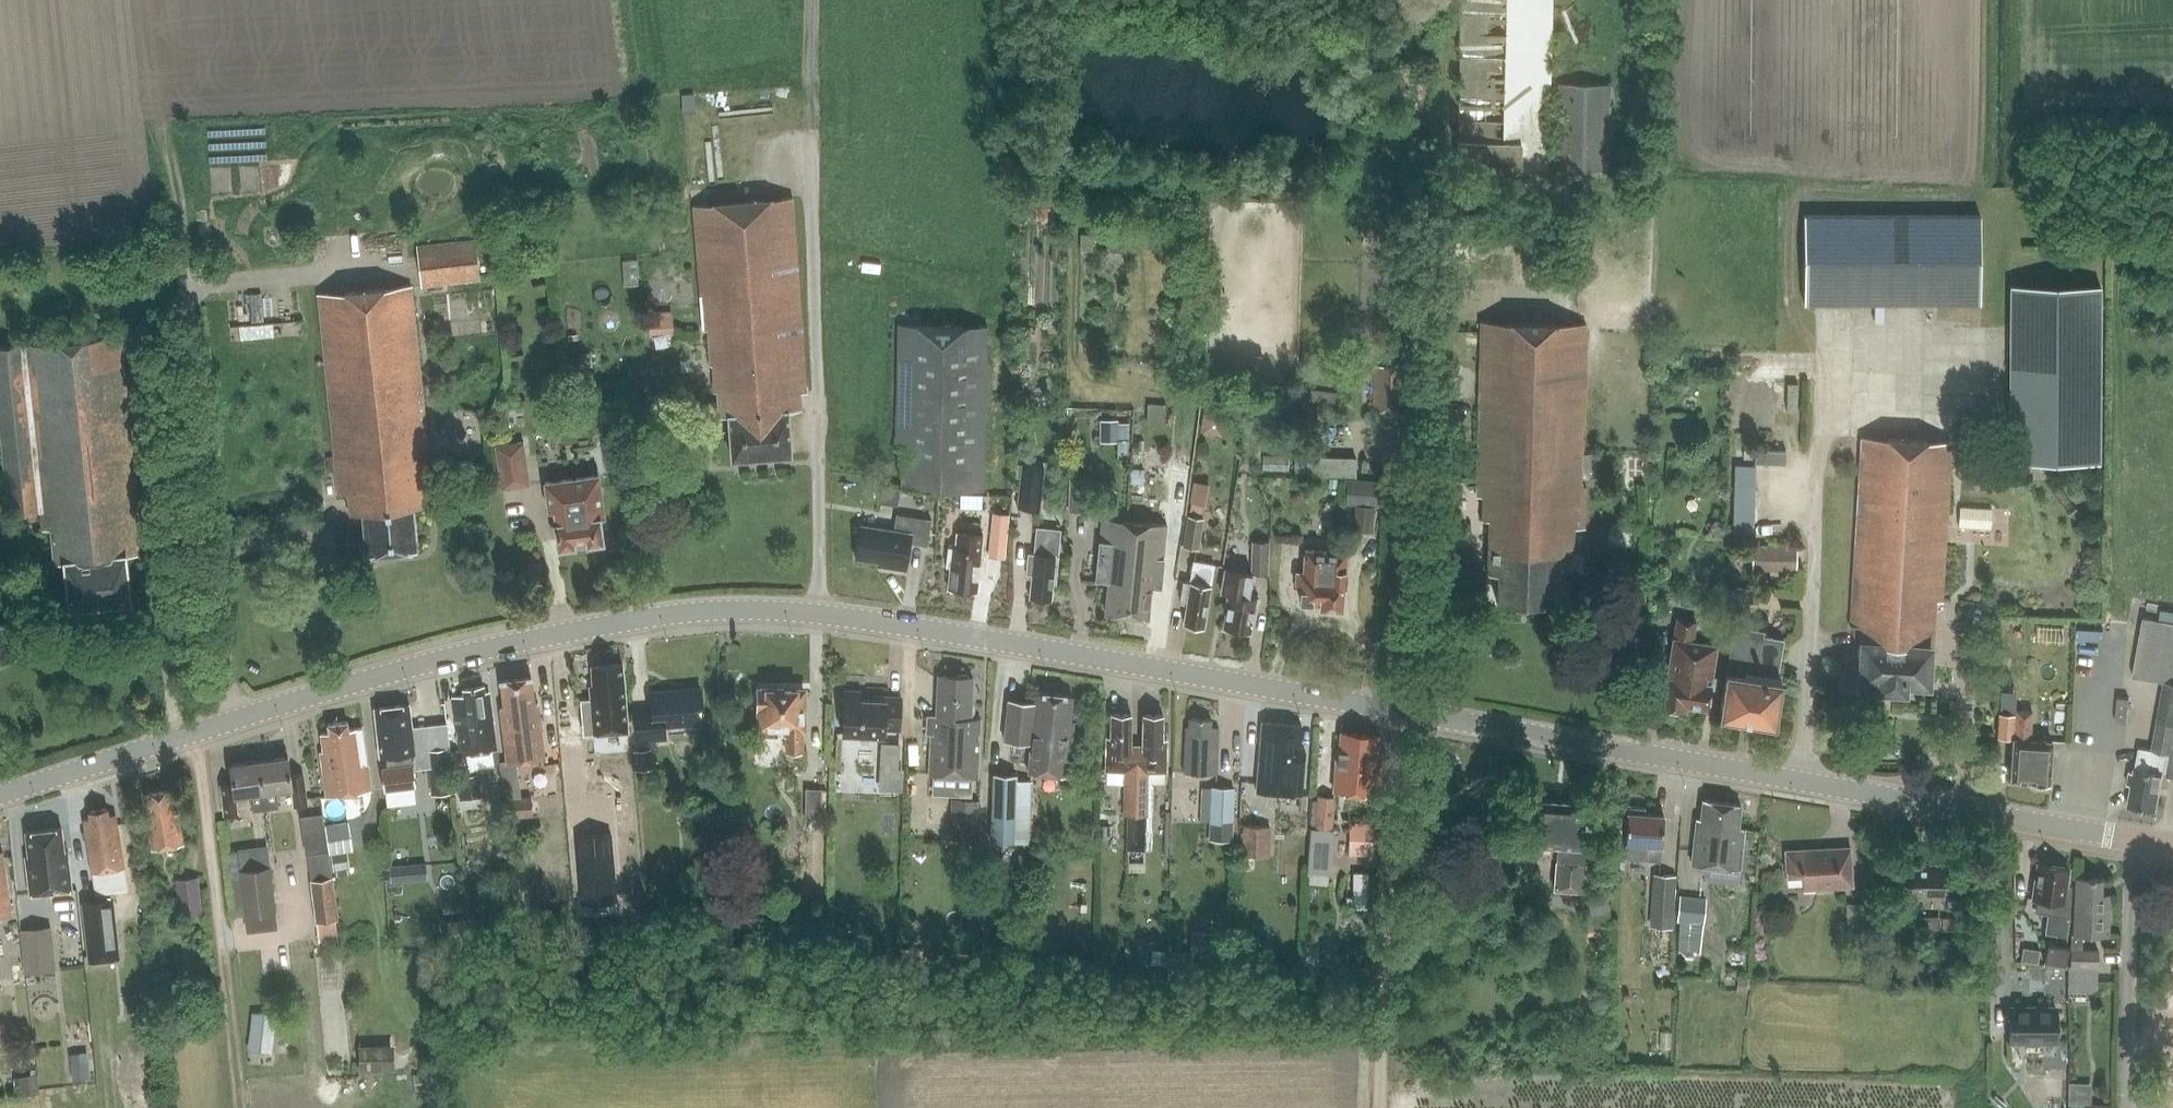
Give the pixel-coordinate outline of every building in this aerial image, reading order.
[(1459,169),(1549,171),(1549,170),(1609,171),(1611,85),(1557,84),(1555,164),(1550,164),(1552,84),(1554,0),(1462,0),(1459,169)] [(803,396),(810,395),(794,200),(695,208),(706,346),(711,346),(712,367),(717,366),(718,384),(721,384),(724,419),(731,418),(734,461),(794,456),(790,414),(805,412),(803,396)] [(1031,213),(1032,203),(1022,203),(1021,213),(1031,213)] [(1047,221),(1048,207),(1033,207),(1033,221),(1047,221)] [(1805,304),(1980,303),(1979,215),(1804,216),(1805,304)] [(1081,234),(1080,250),(1092,251),(1093,235),(1081,234)] [(1112,236),(1111,251),(1113,252),(1127,252),(1128,237),(1112,236)] [(422,288),(424,288),(480,281),(475,240),(417,246),(422,288)] [(2101,463),(2102,286),(2011,285),(2010,462),(2101,463)] [(427,453),(431,453),(415,287),(320,297),(341,501),(350,500),(351,515),(365,514),(370,557),(420,552),(416,513),(427,512),(423,476),(429,475),(427,453)] [(645,309),(646,332),(672,331),(671,308),(645,309)] [(1575,528),(1582,529),(1587,323),(1482,321),(1478,496),(1484,496),(1484,520),(1490,520),(1488,573),(1500,573),(1499,603),(1554,604),(1555,575),(1563,576),(1564,553),(1575,553),(1575,528)] [(272,324),(245,324),(245,335),(271,336),(272,324)] [(985,492),(988,328),(899,327),(897,452),(905,452),(904,490),(985,492)] [(1021,338),(1032,338),(1032,327),(1021,327),(1021,338)] [(143,533),(121,335),(0,348),(0,408),(12,518),(44,515),(46,533),(55,532),(59,566),(69,565),(74,609),(132,603),(127,556),(138,555),(143,533)] [(591,353),(580,353),(581,368),(592,368),(591,353)] [(1373,365),(1372,416),(1407,417),(1408,366),(1373,365)] [(1310,390),(1309,398),(1336,401),(1337,393),(1310,390)] [(1164,422),(1166,405),(1149,404),(1148,420),(1164,422)] [(1100,421),(1101,442),(1117,442),(1117,420),(1100,421)] [(1944,601),(1954,441),(1863,436),(1852,627),(1860,643),(1861,643),(1861,657),(1864,657),(1862,687),(1906,690),(1906,682),(1929,683),(1931,648),(1935,648),(1938,601),(1944,601)] [(502,491),(532,487),(525,442),(496,446),(502,491)] [(1752,459),(1752,450),(1744,450),(1744,458),(1752,459)] [(1786,464),(1786,451),(1756,450),(1755,463),(1786,464)] [(1308,476),(1356,478),(1357,458),(1308,457),(1308,476)] [(1041,510),(1046,465),(1023,463),(1018,507),(1041,510)] [(1733,524),(1734,524),(1755,524),(1756,466),(1734,465),(1733,524)] [(602,520),(608,519),(603,477),(548,484),(551,513),(556,512),(561,549),(605,543),(602,520)] [(1092,512),(1092,479),(1070,478),(1069,511),(1092,512)] [(1328,478),(1328,487),(1339,488),(1340,479),(1328,478)] [(1388,507),(1389,482),(1349,480),(1347,505),(1354,506),(1374,507),(1388,507)] [(882,482),(880,499),(898,501),(900,484),(882,482)] [(1208,505),(1211,484),(1194,482),(1191,503),(1208,505)] [(2073,505),(2065,511),(2070,518),(2078,513),(2073,505)] [(1373,533),(1374,507),(1354,506),(1353,532),(1373,533)] [(1959,507),(1958,526),(1991,529),(1992,509),(1959,507)] [(1189,515),(1184,546),(1200,548),(1205,517),(1189,515)] [(932,522),(924,521),(897,516),(895,532),(862,527),(857,559),(889,565),(889,568),(906,571),(910,545),(927,548),(932,522)] [(1100,540),(1096,580),(1110,582),(1107,612),(1124,614),(1149,617),(1152,586),(1161,587),(1168,525),(1129,520),(1105,518),(1102,541),(1100,540)] [(1060,545),(1062,529),(1038,526),(1035,555),(1030,555),(1028,573),(1034,574),(1031,596),(1052,598),(1058,545),(1060,545)] [(993,527),(990,560),(1004,561),(1008,529),(993,527)] [(978,594),(983,537),(959,535),(958,551),(949,550),(947,570),(952,570),(950,592),(978,594)] [(1269,540),(1252,539),(1252,572),(1268,572),(1269,540)] [(1798,569),(1798,546),(1754,545),(1753,568),(1798,569)] [(1345,585),(1348,551),(1307,548),(1305,572),(1304,572),(1302,601),(1323,603),(1322,605),(1342,606),(1343,585),(1345,585)] [(1213,587),(1217,565),(1195,561),(1192,582),(1186,581),(1183,598),(1190,599),(1186,623),(1206,626),(1212,587),(1213,587)] [(1227,570),(1223,592),(1229,593),(1226,606),(1229,607),(1225,627),(1251,632),(1255,614),(1257,615),(1260,597),(1250,595),(1254,575),(1227,570)] [(1735,600),(1762,604),(1764,591),(1736,587),(1735,600)] [(1712,677),(1718,644),(1694,640),(1697,620),(1679,617),(1675,638),(1674,637),(1668,677),(1666,677),(1662,703),(1685,707),(1686,703),(1706,706),(1711,677),(1712,677)] [(2143,617),(2132,676),(2163,682),(2157,719),(2159,719),(2153,750),(2140,748),(2135,771),(2131,770),(2128,784),(2133,785),(2129,806),(2156,811),(2163,773),(2172,775),(2172,622),(2143,617)] [(1777,679),(1784,639),(1764,635),(1765,630),(1749,628),(1748,633),(1735,631),(1729,671),(1727,671),(1720,716),(1776,725),(1783,680),(1777,679)] [(624,663),(593,665),(594,681),(591,685),(593,699),(584,700),(586,732),(629,729),(624,663)] [(960,673),(957,676),(938,675),(936,716),(927,716),(926,734),(930,734),(928,774),(978,776),(981,717),(972,717),(972,714),(974,710),(975,705),(972,701),(974,677),(970,677),(966,674),(960,673)] [(501,701),(508,760),(500,761),(501,768),(504,790),(520,788),(516,759),(546,756),(539,701),(535,701),(532,676),(502,680),(505,701),(501,701)] [(461,754),(498,749),(490,691),(485,692),(484,685),(465,687),(466,694),(454,696),(461,754)] [(804,749),(805,688),(785,688),(785,686),(761,686),(761,691),(759,694),(759,700),(761,704),(761,734),(788,735),(788,749),(804,749)] [(666,725),(705,722),(703,687),(653,691),(654,708),(637,710),(639,739),(666,737),(666,725)] [(901,728),(903,697),(878,695),(878,699),(862,698),(862,689),(846,688),(844,732),(885,735),(886,727),(901,728)] [(1070,775),(1075,720),(1072,720),(1074,696),(1038,692),(1037,702),(1010,700),(1006,740),(1033,742),(1030,771),(1070,775)] [(414,764),(413,752),(415,752),(410,705),(377,709),(382,755),(387,755),(388,767),(414,764)] [(2050,783),(2053,741),(2032,739),(2034,710),(2017,708),(2017,714),(1999,712),(1998,737),(2014,738),(2011,779),(2031,780),(2031,782),(2050,783)] [(1108,769),(1127,770),(1131,770),(1132,744),(1132,713),(1113,712),(1112,736),(1109,736),(1108,769)] [(1145,744),(1132,744),(1131,770),(1127,770),(1126,813),(1143,813),(1148,813),(1149,770),(1168,771),(1169,738),(1164,738),(1165,714),(1146,713),(1145,744)] [(1218,773),(1220,727),(1212,727),(1212,719),(1191,718),(1191,725),(1187,725),(1186,772),(1218,773)] [(363,765),(367,764),(363,727),(350,729),(349,721),(329,723),(330,731),(322,732),(324,750),(321,750),(325,794),(366,790),(363,765)] [(1303,795),(1306,752),(1299,752),(1302,725),(1264,722),(1258,791),(1303,795)] [(1337,750),(1334,790),(1376,794),(1381,754),(1374,753),(1376,736),(1343,732),(1342,750),(1337,750)] [(450,748),(426,751),(431,794),(456,791),(450,748)] [(650,750),(633,751),(635,771),(652,769),(650,750)] [(260,760),(267,809),(279,807),(277,790),(292,788),(294,805),(307,803),(303,773),(292,774),(289,757),(260,760)] [(253,810),(267,809),(260,760),(232,764),(234,782),(221,784),(225,814),(238,813),(235,795),(251,793),(253,810)] [(414,764),(388,767),(383,767),(385,789),(416,786),(414,764)] [(903,772),(880,772),(879,790),(903,791),(903,772)] [(995,774),(992,841),(1014,842),(1030,843),(1031,804),(1033,780),(1017,779),(1017,775),(995,774)] [(1234,823),(1235,787),(1211,786),(1210,822),(1234,823)] [(152,847),(184,843),(180,810),(176,811),(172,787),(147,790),(150,815),(148,816),(152,847)] [(809,788),(808,817),(824,818),(825,789),(809,788)] [(505,798),(504,798),(505,816),(533,814),(532,796),(521,797),(505,798)] [(1332,829),(1334,797),(1318,796),(1316,828),(1332,829)] [(980,800),(951,798),(949,839),(978,840),(980,800)] [(1583,889),(1586,845),(1582,845),(1585,802),(1533,798),(1529,842),(1558,844),(1554,887),(1583,889)] [(1740,828),(1743,803),(1705,799),(1702,823),(1698,823),(1693,862),(1709,864),(1740,868),(1745,829),(1740,828)] [(1646,812),(1647,806),(1630,805),(1630,812),(1628,812),(1625,858),(1661,861),(1664,814),(1646,812)] [(94,871),(126,866),(116,812),(110,813),(109,807),(90,810),(91,817),(85,818),(94,871)] [(1143,813),(1126,813),(1125,851),(1142,851),(1143,813)] [(1350,821),(1348,853),(1371,855),(1373,822),(1350,821)] [(1269,857),(1270,826),(1244,825),(1243,855),(1269,857)] [(32,894),(73,888),(69,851),(66,851),(63,827),(27,831),(30,855),(27,855),(32,894)] [(1099,827),(1099,835),(1110,835),(1110,827),(1099,827)] [(611,834),(578,836),(583,905),(617,902),(611,834)] [(1804,888),(1854,885),(1852,846),(1786,850),(1788,878),(1804,877),(1804,888)] [(11,891),(4,850),(0,851),(0,916),(14,914),(11,891)] [(332,876),(328,851),(307,854),(311,879),(332,876)] [(347,852),(331,854),(333,870),(349,868),(347,852)] [(1129,870),(1144,870),(1144,852),(1129,852),(1129,870)] [(1978,908),(1978,881),(1947,881),(1948,864),(1898,863),(1897,897),(1946,898),(1946,907),(1978,908)] [(2056,932),(2056,941),(2047,941),(2046,962),(2068,963),(2069,942),(2070,930),(2072,887),(2066,886),(2068,867),(2039,863),(2034,899),(2038,900),(2036,911),(2048,912),(2046,927),(2046,931),(2056,932)] [(273,865),(242,868),(246,899),(276,896),(273,865)] [(1354,871),(1354,908),(1368,908),(1368,871),(1354,871)] [(1673,928),(1677,873),(1654,872),(1650,926),(1673,928)] [(332,876),(311,879),(316,921),(334,919),(335,919),(337,919),(332,876)] [(181,915),(204,912),(200,877),(177,880),(181,915)] [(2111,935),(2111,895),(2103,895),(2103,879),(2077,878),(2076,934),(2073,934),(2072,965),(2099,965),(2099,950),(2083,950),(2083,934),(2111,935)] [(1587,889),(1587,925),(1610,926),(1611,889),(1587,889)] [(121,956),(113,893),(83,899),(90,960),(121,956)] [(1702,941),(1704,920),(1706,898),(1680,895),(1677,921),(1680,921),(1678,939),(1702,941)] [(334,919),(316,921),(319,941),(338,939),(335,919),(334,919)] [(1865,920),(1846,921),(1847,938),(1866,937),(1865,920)] [(58,969),(53,926),(22,929),(27,973),(58,969)] [(1192,931),(1189,962),(1223,965),(1225,934),(1192,931)] [(1307,934),(1306,945),(1319,946),(1319,934),(1307,934)] [(2023,948),(2021,961),(2038,963),(2040,950),(2023,948)] [(1151,950),(1151,964),(1160,965),(1160,950),(1151,950)] [(1736,978),(1735,990),(1745,991),(1746,979),(1736,978)] [(128,1012),(144,1010),(142,993),(126,995),(128,1012)] [(2057,1040),(2057,1008),(2011,1008),(2011,1040),(2057,1040)] [(276,1015),(252,1013),(249,1034),(274,1036),(276,1015)] [(2148,1016),(2147,1037),(2172,1037),(2172,1016),(2148,1016)] [(395,1044),(360,1044),(360,1071),(395,1071),(395,1044)] [(87,1052),(69,1054),(73,1081),(91,1079),(87,1052)] [(2046,1069),(2046,1086),(2065,1085),(2065,1068),(2046,1069)] [(37,1075),(13,1077),(16,1097),(39,1094),(37,1075)] [(2069,1081),(2069,1102),(2092,1102),(2092,1081),(2069,1081)] [(2159,1096),(2158,1107),(2172,1107),(2172,1097),(2159,1096)] [(1997,1103),(2002,1107),(2004,1107),(2006,1105),(2000,1100),(1997,1103)]
